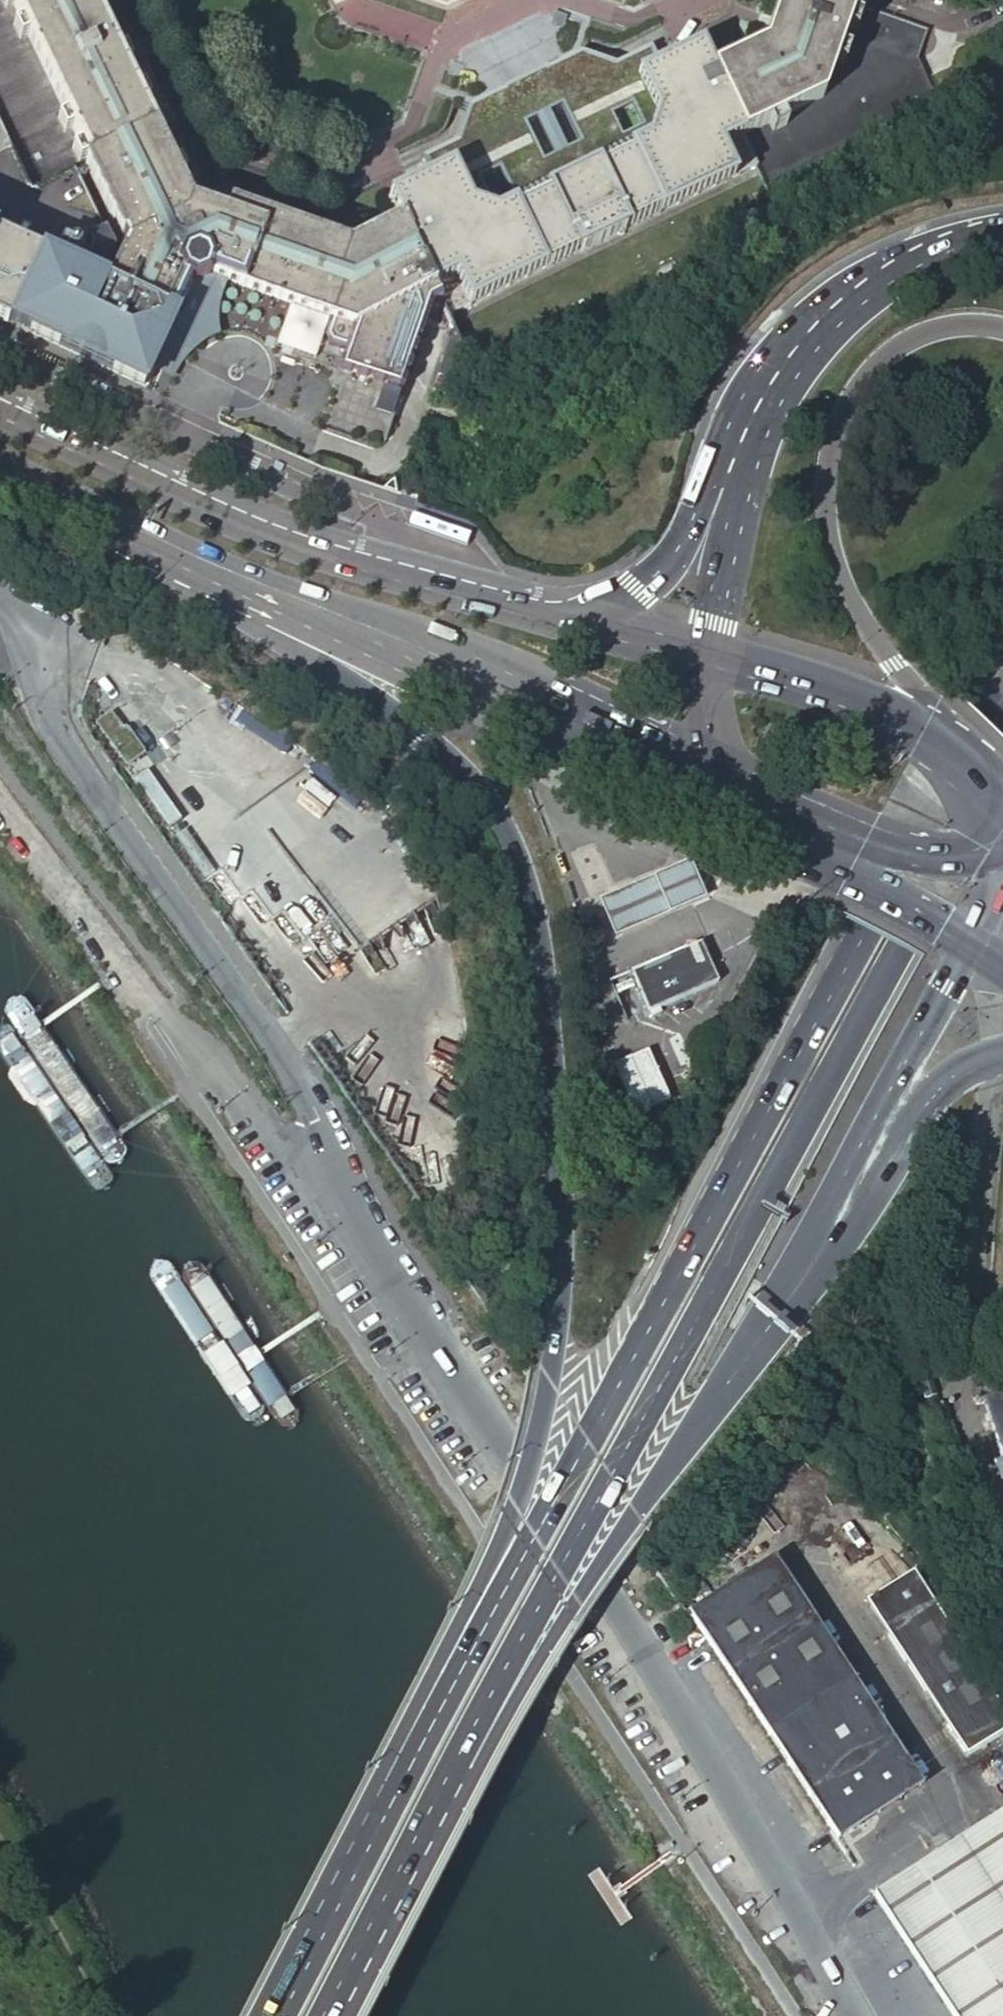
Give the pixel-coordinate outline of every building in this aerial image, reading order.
[(84,163),(173,120),(143,57),(135,42),(115,0),(0,0),(0,124),(10,145),(31,187),(84,163)] [(765,181),(937,99),(921,67),(917,58),(927,28),(855,4),(857,1),(857,0),(780,0),(774,17),(769,32),(768,36),(766,43),(714,67),(711,69),(756,163),(765,181)] [(446,315),(756,163),(711,69),(701,49),(692,45),(686,48),(676,53),(658,63),(650,47),(615,63),(579,51),(546,67),(546,66),(524,76),(501,87),(502,89),(468,106),(456,139),(422,156),(430,172),(393,190),(390,200),(399,220),(440,303),(446,315)] [(432,307),(440,303),(399,220),(397,221),(347,247),(232,206),(230,205),(232,196),(218,191),(206,187),(173,120),(84,163),(125,247),(107,287),(164,313),(173,317),(187,289),(193,293),(200,276),(213,281),(215,276),(226,280),(330,319),(324,337),(328,344),(342,349),(345,353),(341,355),(338,364),(340,371),(349,373),(354,370),(355,376),(365,379),(371,376),(372,382),(381,385),(387,381),(388,387),(397,390),(404,386),(422,336),(432,307)] [(10,145),(0,124),(0,150),(10,145)] [(5,323),(6,321),(37,255),(0,237),(0,320),(5,323)] [(75,273),(83,256),(83,254),(83,253),(82,252),(82,251),(82,250),(81,249),(81,248),(80,247),(79,246),(78,245),(77,244),(76,243),(75,243),(73,242),(72,242),(71,242),(70,242),(69,242),(68,242),(67,242),(66,242),(64,243),(63,243),(62,243),(61,244),(60,245),(60,246),(59,246),(58,247),(57,248),(51,261),(44,258),(37,255),(6,321),(14,325),(21,328),(27,314),(35,317),(27,333),(62,350),(142,387),(146,373),(173,317),(164,313),(107,287),(93,281),(75,273)] [(200,341),(218,332),(218,312),(219,302),(219,295),(226,280),(215,276),(213,281),(200,276),(193,293),(187,289),(173,317),(146,373),(169,384),(183,357),(200,341)] [(658,919),(673,913),(705,899),(689,862),(642,882),(598,901),(614,938),(646,924),(658,919)] [(704,942),(633,972),(650,1012),(720,981),(704,942)] [(669,1101),(647,1051),(613,1066),(634,1117),(669,1101)] [(929,1382),(917,1386),(922,1403),(927,1401),(929,1401),(934,1399),(931,1389),(929,1382)] [(984,1401),(1002,1455),(1002,1395),(984,1401)] [(896,1761),(902,1756),(772,1560),(688,1616),(837,1842),(860,1827),(854,1819),(910,1783),(896,1761)] [(921,1587),(913,1574),(865,1605),(965,1758),(1002,1733),(1002,1710),(921,1587)] [(921,1587),(1002,1710),(1002,1684),(935,1579),(921,1587)] [(922,1786),(902,1756),(896,1761),(910,1783),(854,1819),(860,1827),(922,1786)] [(872,1894),(952,2015),(1002,2015),(1002,1810),(872,1894)]
